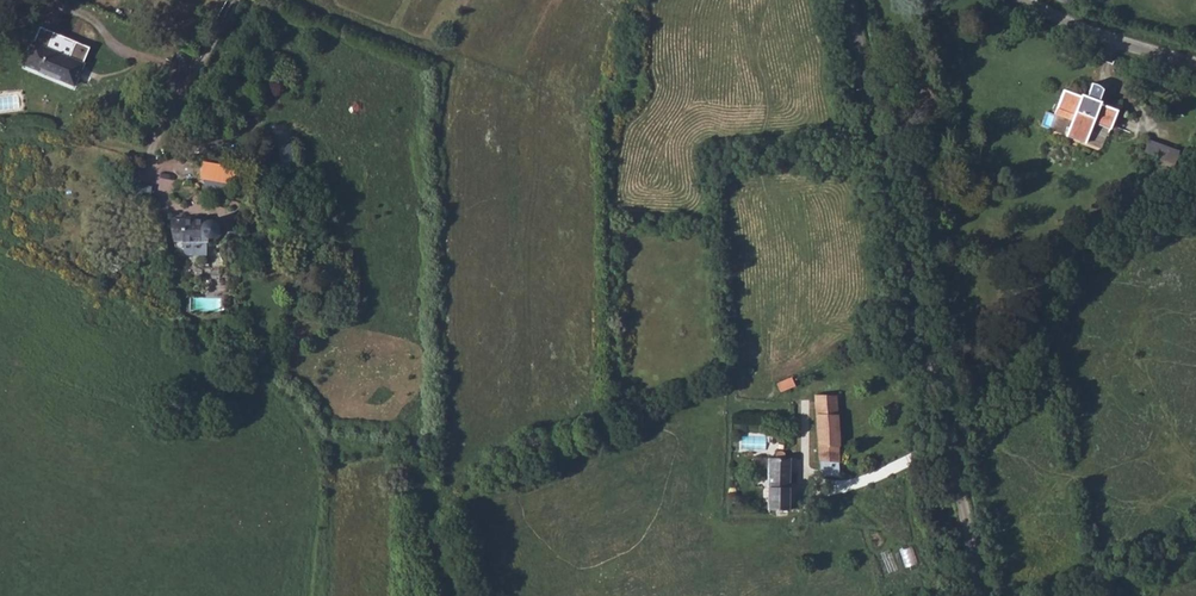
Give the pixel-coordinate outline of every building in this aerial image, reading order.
[(85,49),(40,28),(23,64),(68,86),(85,49)] [(1059,92),(1053,106),(1072,113),(1063,135),(1082,141),(1091,120),(1107,125),(1114,111),(1098,105),(1099,102),(1096,100),(1100,88),(1090,81),(1084,97),(1080,96),(1077,98),(1059,92)] [(1149,141),(1147,152),(1164,156),(1166,145),(1149,141)] [(200,163),(200,179),(243,183),(244,168),(200,163)] [(134,197),(151,198),(152,185),(135,184),(134,197)] [(202,222),(170,222),(170,225),(169,238),(170,244),(182,244),(182,250),(182,252),(182,253),(183,254),(183,255),(183,256),(185,258),(200,258),(200,245),(201,245),(202,236),(206,239),(210,240),(214,237),(217,231),(216,226),(212,223),(207,223),(202,227),(202,222)] [(790,377),(777,383),(780,391),(790,388),(793,385),(790,377)] [(830,391),(813,396),(820,478),(837,476),(836,449),(838,448),(837,420),(830,391)] [(774,460),(767,460),(768,512),(786,512),(787,459),(779,458),(780,455),(778,452),(776,451),(773,452),(772,455),(774,460)]
